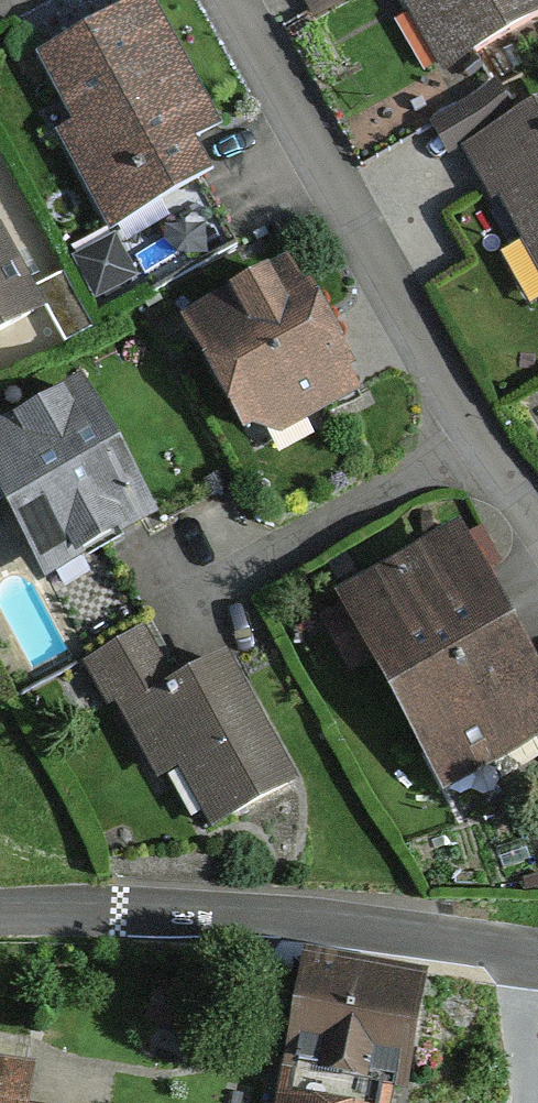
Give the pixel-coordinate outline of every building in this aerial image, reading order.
[(67,59),(117,142),(92,156),(141,236),(236,179),(222,156),(250,139),(165,0),(164,0),(67,59)] [(468,74),(537,39),(537,0),(431,0),(468,74)] [(496,163),(537,236),(537,139),(496,163)] [(490,218),(529,294),(537,290),(537,260),(511,207),(490,218)] [(35,306),(0,245),(0,326),(35,306)] [(287,258),(186,312),(255,441),(356,388),(287,258)] [(0,447),(0,470),(67,594),(184,531),(108,389),(0,447)] [(456,540),(350,596),(398,686),(504,630),(456,540)] [(398,686),(447,776),(537,727),(537,693),(504,630),(398,686)] [(168,634),(97,673),(163,792),(185,780),(220,842),(313,791),(248,673),(203,698),(168,634)] [(301,966),(278,1102),(397,1102),(417,985),(301,966)] [(0,1087),(0,1102),(53,1102),(54,1095),(0,1087)]
